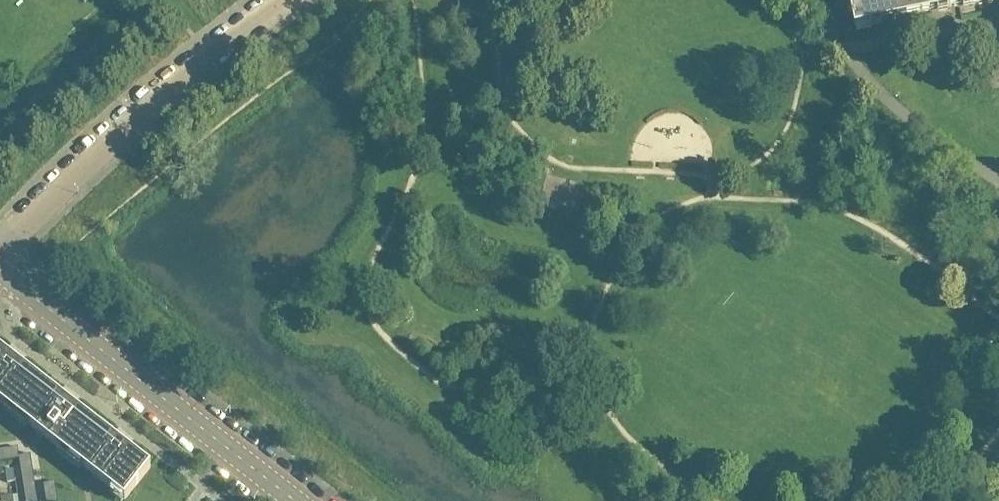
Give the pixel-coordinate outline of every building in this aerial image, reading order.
[(918,0),(848,0),(851,16),(851,19),(851,20),(853,26),(883,20),(887,19),(892,18),(900,16),(920,12),(918,0)] [(920,12),(934,9),(950,6),(954,5),(959,4),(978,0),(918,0),(920,12)] [(42,384),(41,383),(0,351),(0,402),(17,415),(16,416),(42,384)] [(71,458),(71,457),(96,426),(97,425),(96,424),(95,425),(42,384),(43,383),(42,382),(41,383),(42,384),(16,416),(17,417),(18,416),(71,456),(70,457),(71,458)] [(125,500),(151,467),(150,466),(149,467),(96,426),(71,457),(125,499),(124,500),(125,500)] [(18,456),(19,456),(17,447),(9,448),(11,460),(19,459),(18,456)] [(11,460),(9,448),(2,449),(4,461),(11,460)] [(30,454),(19,456),(18,456),(19,459),(20,465),(32,463),(30,454)] [(33,470),(32,463),(20,465),(21,472),(33,470)] [(8,481),(16,479),(14,469),(6,471),(8,481)] [(34,478),(33,470),(21,472),(22,480),(34,478)] [(35,485),(34,478),(22,480),(23,487),(35,485)] [(43,484),(44,492),(56,489),(55,482),(43,484)] [(36,492),(35,485),(23,487),(24,494),(36,492)] [(57,497),(56,489),(44,492),(45,499),(57,497)] [(36,492),(24,494),(25,500),(29,500),(38,500),(36,492)]
